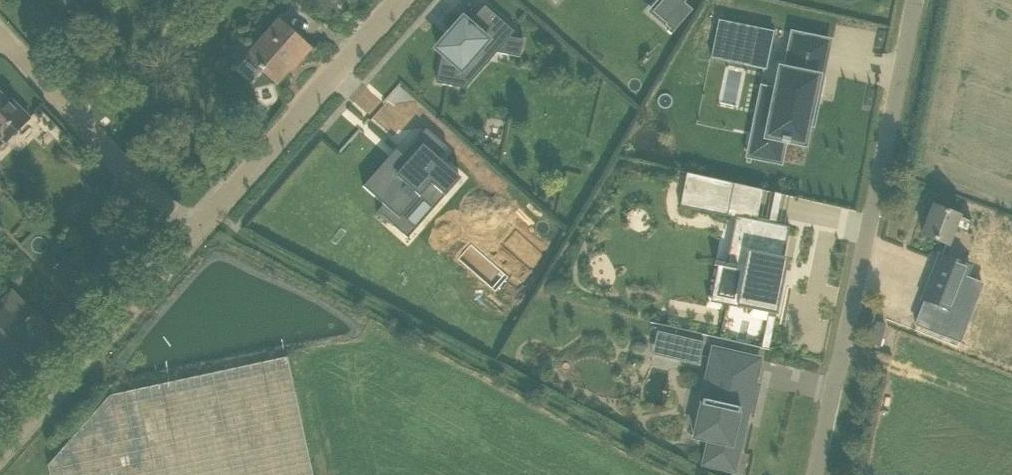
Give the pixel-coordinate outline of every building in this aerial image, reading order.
[(672,34),(693,9),(685,2),(687,0),(662,0),(654,9),(669,22),(666,25),(670,28),(667,31),(672,34)] [(462,69),(479,48),(520,57),(524,39),(500,34),(507,27),(508,25),(485,5),(469,23),(463,18),(454,27),(454,28),(453,30),(454,31),(454,32),(455,33),(450,39),(447,36),(436,48),(442,53),(436,82),(458,87),(462,69)] [(710,57),(726,60),(734,23),(718,20),(710,57)] [(259,67),(276,82),(290,67),(288,63),(290,60),(295,65),(310,48),(282,23),(271,36),(267,33),(251,53),(262,63),(259,67)] [(759,28),(751,65),(766,68),(773,31),(759,28)] [(816,77),(807,75),(810,65),(793,62),(791,72),(782,70),(777,93),(764,90),(760,109),(774,112),(769,135),(782,137),(781,140),(789,142),(790,139),(803,142),(816,77)] [(4,139),(6,142),(29,118),(11,100),(8,102),(0,93),(0,144),(4,139)] [(397,164),(389,157),(363,187),(383,205),(377,212),(394,226),(431,184),(445,196),(460,178),(438,158),(447,147),(426,128),(401,157),(403,158),(397,164)] [(686,172),(679,207),(728,216),(734,182),(686,172)] [(934,205),(922,235),(948,245),(955,226),(968,231),(972,221),(959,216),(960,215),(934,205)] [(757,220),(735,216),(725,265),(731,266),(730,268),(743,271),(736,303),(778,311),(783,284),(788,258),(784,257),(790,226),(768,222),(769,221),(757,218),(757,220)] [(922,299),(952,311),(970,266),(940,254),(922,299)] [(0,312),(0,359),(14,372),(40,345),(3,309),(0,312)] [(675,344),(672,355),(699,362),(704,342),(657,331),(655,339),(675,344)] [(769,349),(771,338),(763,337),(761,348),(769,349)] [(750,416),(756,389),(737,384),(742,360),(714,354),(702,403),(700,409),(701,409),(697,426),(713,429),(704,467),(733,474),(746,415),(750,416)] [(287,356),(110,395),(48,465),(50,474),(313,474),(287,356)]
